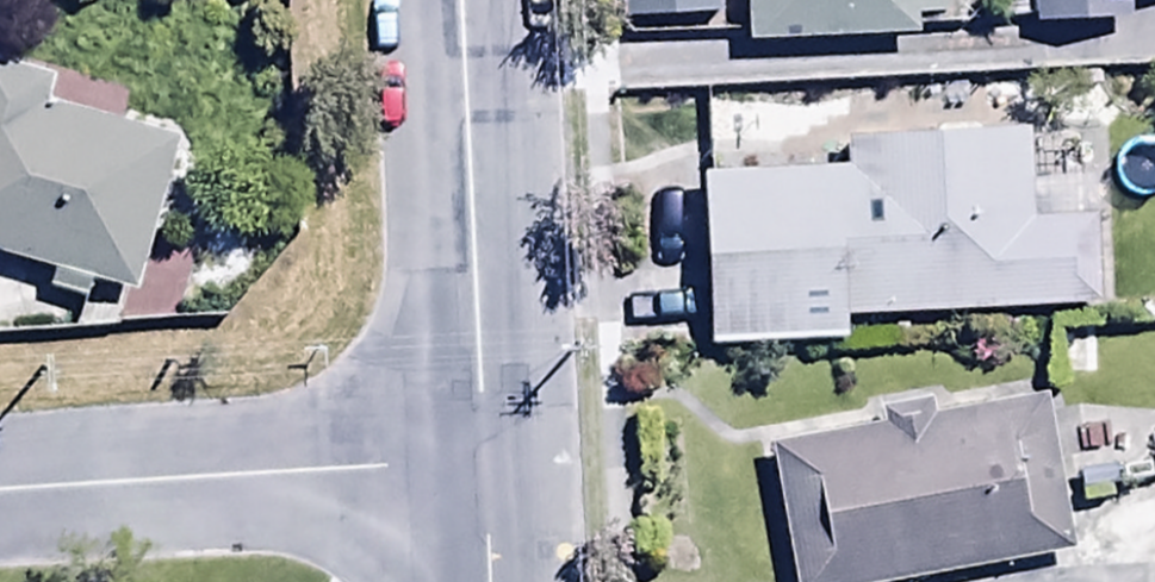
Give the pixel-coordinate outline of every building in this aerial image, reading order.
[(711,0),(613,0),(613,21),(711,21),(711,0)] [(742,45),(909,37),(908,23),(935,22),(934,0),(740,0),(742,45)] [(1031,30),(1123,26),(1122,0),(1030,0),(1031,30)] [(43,276),(38,295),(81,306),(86,287),(125,297),(166,141),(121,129),(130,93),(51,73),(47,90),(0,78),(0,265),(43,276)] [(698,180),(702,352),(843,348),(842,323),(1089,316),(1086,224),(1026,226),(1024,139),(837,144),(838,177),(698,180)] [(1060,395),(926,421),(924,409),(877,418),(880,431),(758,454),(783,581),(926,581),(1077,552),(1062,477),(1075,475),(1060,395)]
